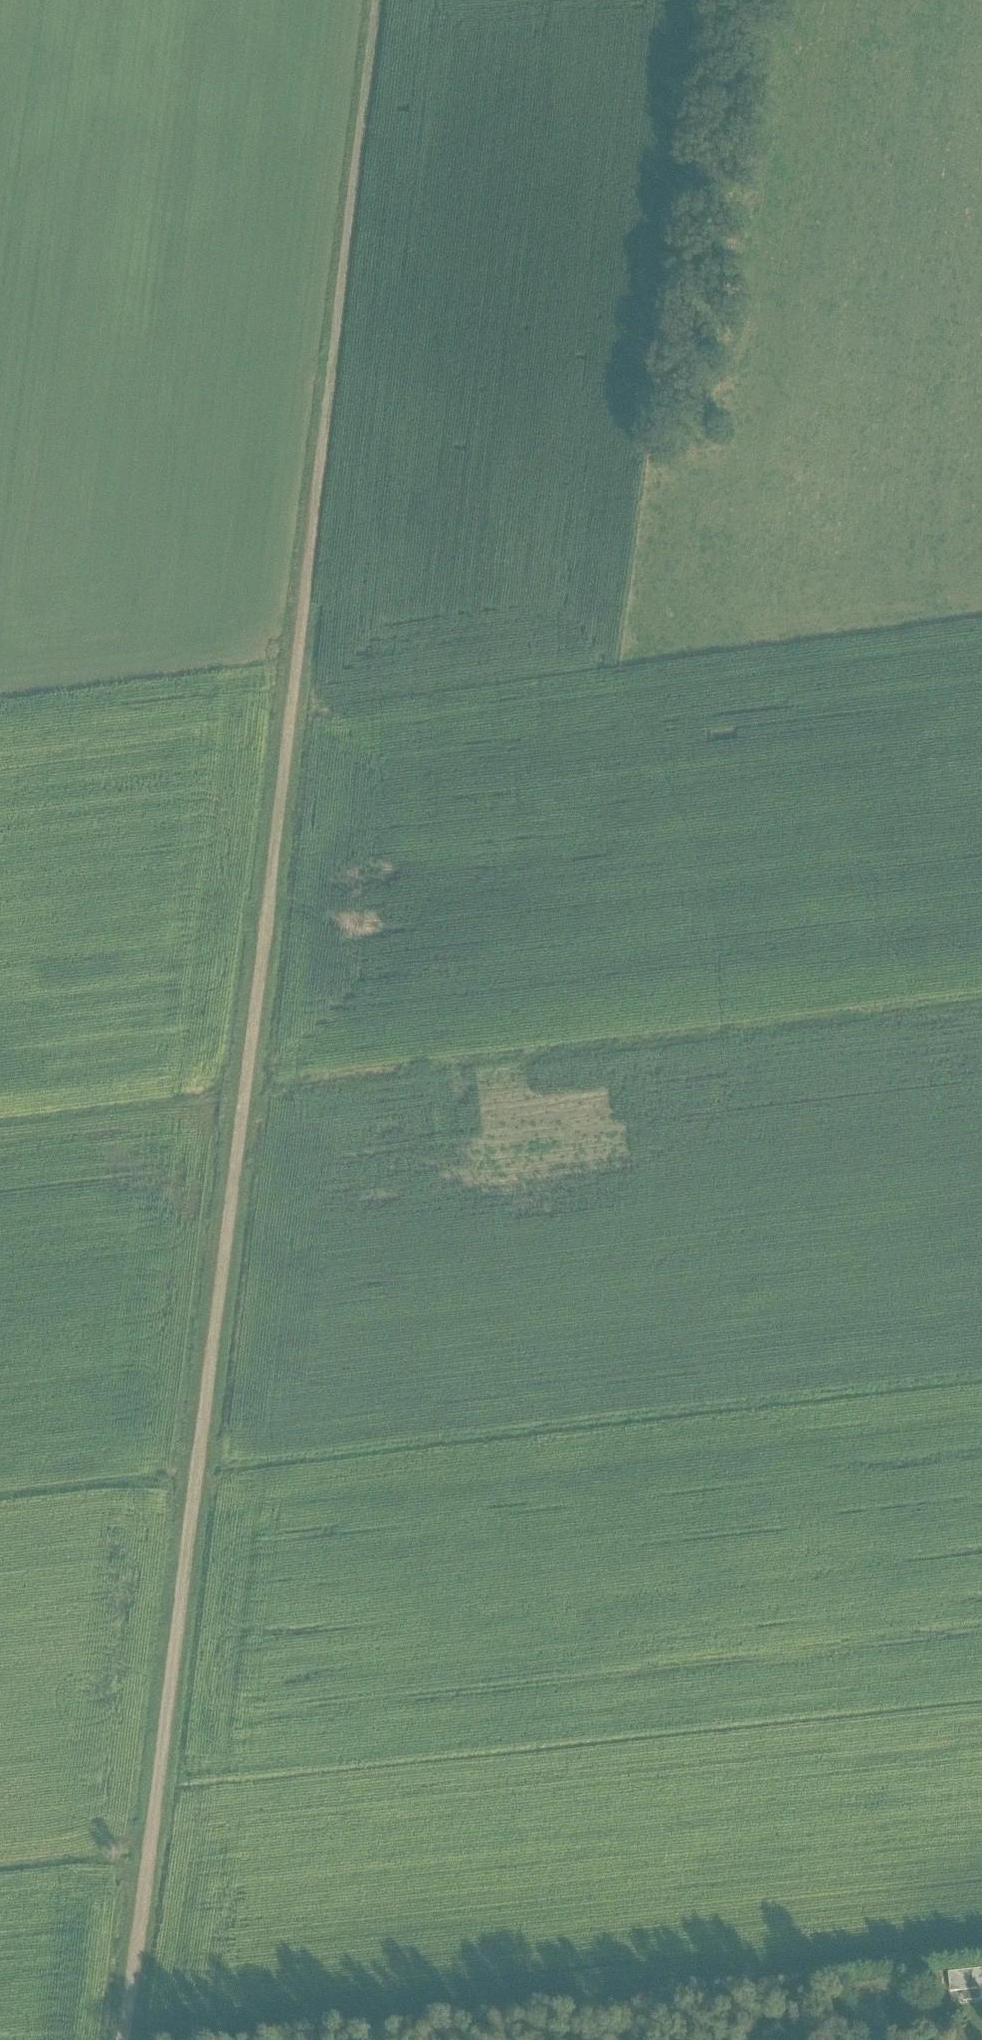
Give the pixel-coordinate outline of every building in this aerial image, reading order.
[(925,1990),(941,1989),(941,1973),(924,1974),(925,1990)] [(947,1978),(949,1997),(978,1994),(979,2004),(981,2004),(981,1973),(947,1978)]
